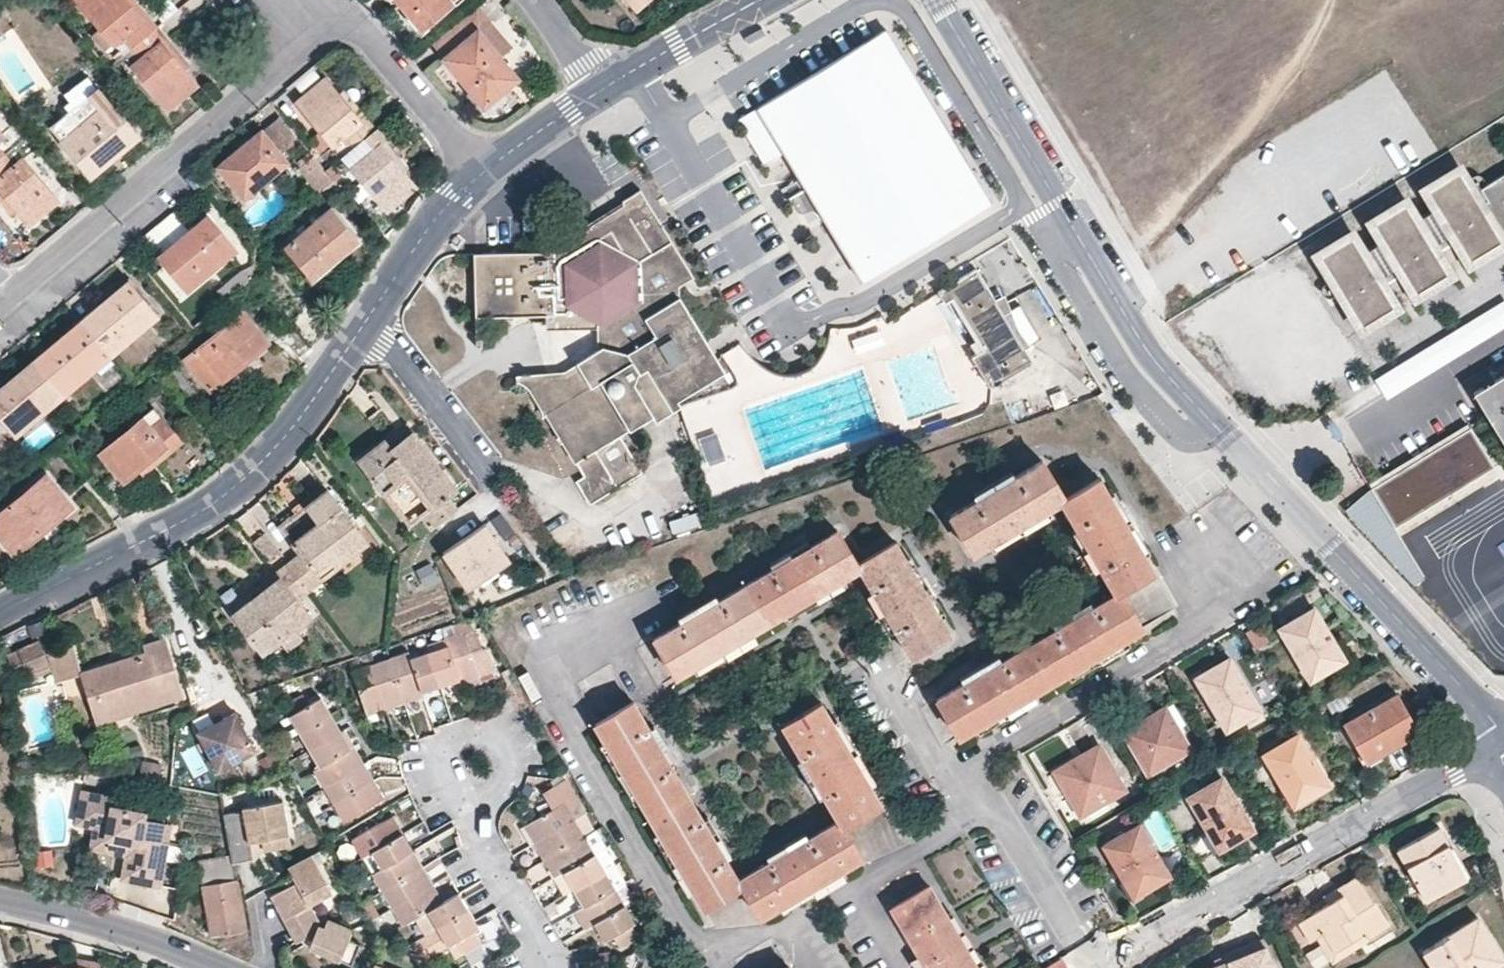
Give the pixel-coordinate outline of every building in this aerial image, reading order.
[(98,27),(109,40),(120,54),(153,27),(132,2),(128,5),(123,0),(75,0),(98,27)] [(408,16),(413,13),(425,27),(453,4),(450,2),(452,0),(395,0),(408,16)] [(635,10),(646,0),(625,0),(635,10)] [(433,46),(444,58),(477,31),(498,57),(509,47),(478,8),(433,46)] [(421,31),(425,27),(413,13),(408,16),(421,31)] [(100,48),(109,40),(98,27),(89,35),(100,48)] [(167,107),(194,83),(173,58),(176,54),(153,27),(120,54),(167,107)] [(762,29),(745,38),(749,46),(766,37),(762,29)] [(989,204),(955,148),(883,30),(758,106),(737,119),(764,164),(785,150),(812,195),(864,280),(949,228),(972,213),(989,204)] [(444,58),(470,90),(476,86),(488,102),(516,78),(498,57),(477,31),(444,58)] [(86,77),(63,95),(71,105),(48,126),(86,169),(100,158),(104,162),(135,135),(86,77)] [(374,127),(352,102),(348,106),(325,79),(297,102),(320,131),(330,142),(340,156),(374,127)] [(476,86),(470,90),(483,106),(488,102),(476,86)] [(1489,110),(1495,121),(1503,116),(1503,100),(1489,110)] [(298,139),(279,115),(261,130),(280,154),(298,139)] [(8,127),(0,117),(0,134),(8,127)] [(415,187),(392,159),(395,156),(374,127),(340,156),(386,210),(415,187)] [(261,130),(234,152),(237,156),(222,170),(243,196),(286,161),(280,154),(261,130)] [(320,131),(309,139),(318,151),(330,142),(320,131)] [(5,196),(28,223),(55,199),(21,159),(36,145),(26,134),(10,147),(0,155),(0,200),(5,196)] [(10,147),(0,135),(0,155),(10,147)] [(237,156),(234,152),(218,166),(222,170),(237,156)] [(311,155),(299,166),(318,191),(323,188),(332,180),(324,170),(311,155)] [(86,169),(90,174),(104,162),(100,158),(86,169)] [(332,180),(339,175),(331,164),(324,170),(332,180)] [(1390,270),(1396,267),(1413,297),(1449,275),(1432,246),(1436,243),(1446,238),(1451,235),(1469,264),(1503,244),(1503,242),(1494,225),(1474,193),(1458,168),(1423,189),(1434,209),(1415,220),(1403,201),(1368,221),(1380,241),(1362,252),(1350,232),(1314,253),(1315,255),(1360,330),(1396,308),(1378,278),(1382,276),(1390,270)] [(1474,193),(1494,225),(1503,242),(1503,174),(1474,193)] [(332,180),(323,188),(333,199),(341,191),(332,180)] [(570,321),(570,329),(601,328),(601,337),(602,345),(590,364),(567,378),(548,379),(530,389),(560,440),(582,476),(576,480),(591,502),(646,469),(623,432),(723,372),(679,296),(678,287),(693,278),(661,225),(639,189),(621,200),(622,204),(623,223),(612,230),(594,221),(561,241),(562,252),(474,253),(474,316),(546,314),(546,321),(570,321)] [(380,236),(393,225),(374,202),(361,214),(380,236)] [(623,223),(622,204),(594,221),(612,230),(623,223)] [(358,240),(330,206),(283,246),(308,275),(323,263),(326,267),(358,240)] [(210,221),(207,217),(192,229),(195,233),(210,221)] [(158,256),(187,289),(233,250),(210,221),(195,233),(192,229),(158,256)] [(326,267),(323,263),(308,275),(311,280),(326,267)] [(248,279),(252,276),(252,266),(242,271),(248,279)] [(961,311),(970,324),(984,348),(976,352),(970,356),(990,387),(1033,361),(1004,315),(991,292),(975,274),(937,292),(944,302),(946,302),(953,297),(961,311)] [(248,279),(241,285),(251,296),(261,288),(252,276),(248,279)] [(130,288),(125,283),(111,296),(115,300),(130,288)] [(1001,286),(991,292),(1004,315),(1011,311),(1001,286)] [(80,321),(107,353),(152,315),(130,288),(115,300),(111,296),(80,321)] [(953,297),(946,302),(953,315),(961,311),(953,297)] [(1390,398),(1503,327),(1503,299),(1377,377),(1390,398)] [(186,357),(211,388),(267,343),(241,312),(186,357)] [(32,360),(60,393),(107,353),(80,321),(32,360)] [(546,321),(545,329),(570,329),(570,321),(546,321)] [(854,351),(883,343),(877,321),(848,329),(854,351)] [(970,324),(962,329),(976,352),(984,348),(970,324)] [(14,432),(60,393),(32,360),(1,387),(5,392),(0,396),(0,416),(14,432)] [(190,397),(196,392),(175,365),(169,370),(190,397)] [(1503,442),(1503,372),(1473,392),(1503,442)] [(530,389),(548,379),(522,376),(530,389)] [(123,480),(149,457),(153,462),(180,439),(152,407),(99,452),(123,480)] [(1370,486),(1471,426),(1469,422),(1368,482),(1370,486)] [(412,432),(407,424),(386,440),(391,447),(412,432)] [(1395,527),(1496,466),(1471,426),(1370,486),(1395,527)] [(358,459),(381,490),(405,472),(429,505),(418,514),(430,530),(457,508),(448,496),(456,489),(412,432),(391,447),(386,440),(384,439),(358,459)] [(697,434),(700,461),(719,459),(717,432),(697,434)] [(12,446),(0,433),(0,450),(4,453),(12,446)] [(1120,592),(1152,571),(1099,478),(1064,499),(1042,461),(1002,484),(999,479),(987,486),(990,491),(950,515),(971,552),(1060,501),(1083,541),(1077,544),(1086,558),(1091,555),(1114,595),(1081,615),(1077,610),(1064,618),(1066,622),(987,669),(985,665),(972,671),(975,676),(937,699),(958,737),(1112,647),(1141,630),(1120,592)] [(1399,534),(1500,474),(1496,466),(1395,527),(1399,534)] [(13,553),(70,506),(44,476),(0,513),(0,537),(13,553)] [(306,504),(316,521),(291,541),(299,553),(287,562),(307,589),(319,580),(319,577),(365,542),(326,489),(306,504)] [(697,511),(669,519),(673,532),(701,523),(697,511)] [(483,525),(443,555),(469,590),(509,561),(483,525)] [(779,559),(781,563),(705,608),(702,603),(689,610),(692,616),(654,638),(676,675),(784,612),(859,568),(880,603),(875,606),(882,620),(887,617),(897,634),(911,657),(949,634),(895,542),(856,564),(836,532),(796,555),(793,551),(779,559)] [(260,652),(307,617),(294,599),(307,589),(287,562),(280,553),(267,563),(274,573),(227,608),(260,652)] [(423,587),(439,580),(431,562),(415,569),(423,587)] [(1313,608),(1279,628),(1310,680),(1338,663),(1329,648),(1335,645),(1313,608)] [(1247,630),(1254,647),(1270,641),(1263,624),(1247,630)] [(444,639),(447,650),(457,679),(459,683),(478,677),(478,676),(468,643),(465,633),(444,639)] [(493,671),(482,638),(468,643),(478,676),(493,671)] [(88,671),(100,712),(177,689),(162,639),(143,645),(146,654),(88,671)] [(76,645),(43,649),(42,643),(7,647),(12,684),(80,676),(76,645)] [(1338,663),(1344,660),(1335,645),(1329,648),(1338,663)] [(447,650),(429,655),(439,685),(457,679),(447,650)] [(422,695),(420,690),(410,662),(407,652),(388,659),(403,701),(422,695)] [(420,690),(439,685),(429,655),(410,662),(420,690)] [(1224,728),(1259,709),(1229,657),(1199,674),(1208,689),(1203,691),(1224,728)] [(384,708),(403,701),(388,659),(369,665),(384,708)] [(365,714),(384,708),(369,665),(351,671),(365,714)] [(80,673),(95,723),(180,697),(177,689),(100,712),(88,671),(80,673)] [(1199,674),(1194,678),(1203,691),(1208,689),(1199,674)] [(1419,731),(1397,694),(1343,725),(1362,756),(1376,748),(1380,754),(1419,731)] [(325,717),(316,698),(288,714),(298,731),(325,717)] [(838,819),(794,846),(791,840),(779,847),(782,852),(737,879),(717,844),(722,841),(714,828),(709,830),(679,780),(663,754),(668,752),(660,738),(656,740),(632,701),(594,723),(627,778),(668,847),(703,907),(740,885),(760,917),(861,857),(842,825),(880,802),(832,723),(819,701),(782,723),(808,768),(802,771),(809,783),(815,779),(838,819)] [(1170,704),(1165,707),(1176,726),(1181,723),(1170,704)] [(1165,707),(1123,731),(1148,774),(1190,749),(1176,726),(1165,707)] [(254,750),(233,712),(196,733),(217,771),(254,750)] [(298,731),(308,748),(335,733),(325,717),(298,731)] [(308,748),(317,765),(344,749),(335,733),(308,748)] [(1299,803),(1328,784),(1298,733),(1264,754),(1285,791),(1289,788),(1299,803)] [(312,768),(322,785),(361,763),(352,745),(344,749),(317,765),(312,768)] [(1098,747),(1055,772),(1081,812),(1122,789),(1098,747)] [(1362,756),(1366,761),(1380,754),(1376,748),(1362,756)] [(322,785),(332,803),(372,780),(361,763),(322,785)] [(1222,777),(1189,797),(1211,834),(1216,831),(1225,845),(1253,829),(1222,777)] [(332,803),(342,820),(382,797),(372,780),(332,803)] [(144,815),(145,810),(110,804),(112,792),(81,787),(75,820),(93,824),(106,826),(106,827),(144,815)] [(1289,788),(1285,791),(1294,805),(1299,803),(1289,788)] [(247,841),(260,839),(285,834),(278,798),(240,804),(239,809),(247,859),(251,859),(247,841)] [(523,825),(532,841),(573,818),(564,801),(523,825)] [(239,809),(220,812),(229,858),(230,862),(247,859),(239,809)] [(104,835),(126,839),(124,853),(120,877),(157,884),(166,840),(157,838),(162,820),(144,815),(106,827),(104,835)] [(401,833),(390,815),(351,838),(361,856),(369,851),(401,833)] [(583,835),(573,818),(532,841),(543,859),(583,835)] [(170,821),(162,820),(157,838),(166,840),(170,821)] [(1139,893),(1169,875),(1138,823),(1103,845),(1125,882),(1130,879),(1139,893)] [(92,831),(89,847),(124,853),(126,839),(104,835),(106,827),(92,831)] [(1397,850),(1425,899),(1466,876),(1439,827),(1397,850)] [(1216,831),(1211,834),(1219,849),(1225,845),(1216,831)] [(369,851),(379,868),(411,849),(401,833),(369,851)] [(287,843),(285,834),(260,839),(261,847),(287,843)] [(554,876),(563,872),(594,852),(583,835),(543,859),(554,876)] [(370,873),(380,890),(421,867),(411,849),(379,868),(370,873)] [(54,867),(54,850),(35,850),(35,867),(54,867)] [(563,872),(572,888),(604,869),(594,852),(563,872)] [(334,892),(312,853),(288,866),(297,882),(273,896),(299,941),(313,933),(321,929),(323,923),(312,904),(334,892)] [(201,862),(198,871),(210,935),(243,929),(235,877),(233,877),(230,862),(229,858),(201,862)] [(431,884),(421,867),(380,890),(390,908),(431,884)] [(572,888),(583,905),(614,887),(604,869),(572,888)] [(1325,933),(1335,949),(1364,933),(1369,939),(1389,927),(1358,876),(1338,889),(1341,894),(1326,903),(1299,921),(1310,940),(1318,936),(1325,933)] [(1130,879),(1125,882),(1134,896),(1139,893),(1130,879)] [(390,908),(400,924),(425,910),(441,901),(431,884),(390,908)] [(947,918),(928,886),(891,907),(920,959),(915,962),(918,967),(977,967),(947,918)] [(625,904),(614,887),(583,905),(574,911),(584,928),(593,922),(620,907),(625,904)] [(1322,897),(1326,903),(1341,894),(1338,889),(1322,897)] [(425,910),(436,928),(464,912),(453,895),(441,901),(425,910)] [(593,922),(604,940),(611,936),(619,948),(638,937),(620,907),(593,922)] [(436,928),(446,945),(454,941),(462,953),(481,942),(464,912),(436,928)] [(1478,917),(1424,950),(1435,967),(1492,967),(1503,960),(1478,917)] [(313,933),(308,949),(337,961),(344,945),(348,931),(324,921),(321,929),(313,933)] [(1364,933),(1335,949),(1325,933),(1318,936),(1332,961),(1369,939),(1364,933)] [(1264,940),(1228,955),(1230,962),(1218,967),(1217,967),(1276,967),(1264,940)] [(1230,962),(1228,955),(1215,960),(1218,967),(1230,962)] [(1063,957),(1044,967),(1070,967),(1063,957)]
